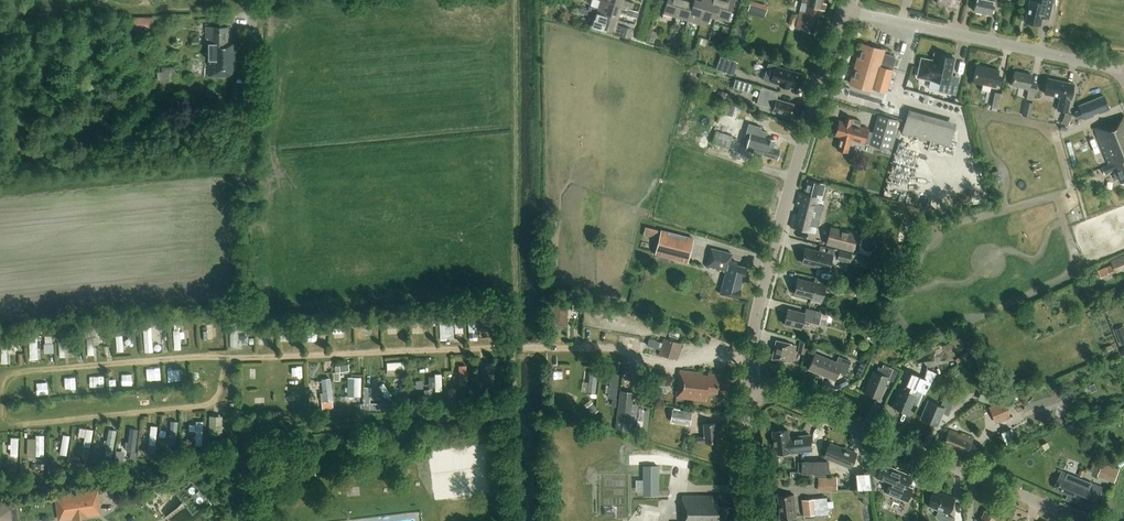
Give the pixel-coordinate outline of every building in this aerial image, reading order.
[(629,16),(631,10),(600,0),(596,12),(618,19),(619,13),(629,16)] [(600,0),(631,10),(633,3),(624,0),(600,0)] [(680,0),(667,0),(663,13),(675,17),(680,0)] [(694,0),(680,0),(675,17),(688,20),(694,0)] [(708,0),(700,0),(700,1),(698,0),(694,0),(688,20),(701,24),(708,0)] [(720,0),(708,0),(701,24),(707,26),(710,16),(715,17),(720,0)] [(715,17),(728,21),(734,0),(737,1),(737,0),(720,0),(715,17)] [(826,5),(822,4),(823,0),(802,0),(795,28),(814,33),(820,10),(824,11),(826,5)] [(991,15),(994,0),(976,0),(973,11),(991,15)] [(1042,17),(1049,19),(1053,0),(1035,0),(1035,1),(1032,0),(1029,0),(1024,22),(1040,26),(1042,17)] [(616,25),(618,19),(596,12),(593,25),(614,31),(613,34),(628,39),(631,30),(616,25)] [(797,14),(791,13),(788,23),(794,25),(797,14)] [(131,30),(154,30),(154,17),(131,17),(131,30)] [(206,39),(209,39),(209,76),(237,76),(237,42),(228,42),(228,27),(206,27),(206,39)] [(885,91),(895,58),(882,54),(883,51),(862,44),(850,84),(872,90),(872,88),(885,91)] [(938,55),(934,54),(932,60),(921,58),(917,75),(940,81),(938,90),(955,94),(959,77),(950,75),(955,57),(949,56),(948,54),(941,53),(939,54),(938,53),(938,55)] [(737,61),(720,55),(716,68),(733,74),(737,61)] [(768,64),(764,80),(780,85),(779,86),(789,89),(790,87),(797,89),(799,82),(801,82),(802,77),(801,75),(801,74),(784,69),(785,69),(768,64)] [(994,87),(998,70),(976,65),(972,82),(994,87)] [(1033,100),(1035,92),(1037,84),(1029,83),(1031,75),(1015,71),(1012,86),(1028,89),(1028,90),(1026,99),(1033,100)] [(175,80),(175,72),(160,72),(161,81),(175,80)] [(1070,99),(1073,84),(1047,78),(1044,94),(1060,97),(1057,110),(1067,112),(1070,99)] [(735,80),(732,88),(749,93),(752,84),(735,80)] [(761,86),(758,94),(756,103),(773,108),(772,111),(772,113),(777,114),(778,112),(789,116),(793,104),(775,99),(778,91),(761,86)] [(999,109),(1002,94),(994,92),(991,107),(999,109)] [(1109,109),(1104,95),(1077,105),(1079,109),(1074,111),(1077,120),(1083,118),(1084,120),(1094,116),(1093,115),(1098,113),(1098,114),(1109,109)] [(1033,103),(1025,101),(1021,115),(1030,117),(1033,103)] [(735,105),(724,102),(722,110),(721,113),(731,117),(732,114),(735,105)] [(949,146),(956,122),(908,109),(902,133),(949,146)] [(1067,124),(1071,114),(1065,112),(1061,121),(1067,124)] [(898,120),(880,115),(871,145),(889,150),(898,120)] [(1094,128),(1109,165),(1102,168),(1104,174),(1112,171),(1116,180),(1118,179),(1120,184),(1123,182),(1123,116),(1094,128)] [(837,150),(846,152),(850,140),(860,143),(865,144),(865,143),(871,144),(875,132),(869,131),(869,129),(864,128),(859,127),(861,121),(846,117),(844,123),(839,121),(835,135),(840,137),(837,150)] [(735,128),(718,123),(712,142),(729,147),(735,128)] [(775,141),(758,136),(761,128),(748,124),(742,146),(749,148),(748,151),(760,154),(777,159),(780,150),(776,149),(777,146),(774,145),(775,141)] [(813,210),(820,212),(823,201),(821,200),(825,185),(807,180),(804,194),(798,192),(794,207),(801,208),(799,216),(792,215),(789,226),(814,233),(818,220),(811,218),(813,210)] [(657,229),(645,226),(643,234),(655,237),(657,229)] [(830,228),(826,245),(853,252),(857,234),(830,228)] [(694,238),(661,230),(655,254),(688,262),(694,238)] [(829,270),(832,255),(834,249),(820,245),(819,252),(805,249),(802,263),(829,270)] [(732,254),(712,249),(707,267),(726,272),(720,294),(738,299),(747,267),(735,264),(735,262),(730,261),(732,254)] [(852,253),(840,250),(838,256),(837,258),(850,262),(852,253)] [(1123,267),(1123,255),(1112,260),(1113,263),(1098,269),(1101,276),(1123,267)] [(797,279),(794,294),(812,298),(811,299),(821,301),(824,287),(838,290),(840,283),(815,277),(814,283),(797,279)] [(567,302),(551,302),(550,325),(567,325),(567,302)] [(819,324),(821,312),(805,308),(804,314),(787,309),(783,324),(800,329),(803,320),(812,322),(819,324)] [(469,317),(469,335),(478,334),(478,326),(483,326),(483,317),(469,317)] [(453,320),(438,321),(439,338),(454,337),(453,320)] [(659,321),(657,328),(667,331),(669,324),(659,321)] [(1121,345),(1123,344),(1123,326),(1115,329),(1121,345)] [(974,351),(967,337),(961,340),(965,349),(952,359),(955,363),(967,354),(974,351)] [(680,343),(663,338),(658,353),(676,359),(680,343)] [(30,357),(37,357),(38,340),(30,340),(30,357)] [(807,342),(800,340),(797,353),(804,354),(807,342)] [(791,363),(795,346),(789,344),(776,341),(772,358),(791,363)] [(1,345),(1,362),(9,362),(9,345),(1,345)] [(845,374),(851,362),(838,356),(836,362),(815,353),(808,369),(835,380),(838,371),(845,374)] [(975,359),(973,354),(964,358),(966,363),(975,359)] [(405,360),(387,361),(387,369),(405,368),(405,360)] [(458,364),(459,384),(469,384),(468,363),(458,364)] [(873,371),(864,392),(878,398),(886,379),(892,381),(897,370),(883,364),(881,368),(878,366),(875,372),(873,371)] [(483,385),(493,385),(492,369),(483,369),(483,385)] [(912,401),(915,395),(913,395),(916,391),(924,394),(936,373),(927,369),(923,378),(910,373),(906,384),(905,388),(902,388),(901,390),(899,389),(892,407),(907,413),(912,401)] [(716,393),(719,375),(680,370),(676,397),(705,400),(706,392),(716,393)] [(442,372),(434,372),(435,390),(443,390),(442,372)] [(619,374),(610,373),(607,397),(615,398),(619,374)] [(363,396),(363,376),(348,376),(348,396),(363,396)] [(330,377),(321,377),(323,407),(332,407),(330,377)] [(947,415),(953,401),(943,397),(940,406),(928,401),(920,418),(936,425),(941,413),(947,415)] [(1010,417),(1003,400),(988,406),(995,423),(1010,417)] [(593,402),(586,407),(592,414),(598,410),(593,402)] [(632,405),(618,403),(616,420),(615,430),(628,432),(629,428),(633,428),(634,421),(636,421),(637,411),(632,410),(632,405)] [(692,411),(673,408),(672,410),(669,409),(669,414),(672,414),(671,422),(690,425),(692,411)] [(648,410),(638,409),(636,430),(646,431),(648,410)] [(220,415),(207,415),(207,434),(220,434),(220,415)] [(168,440),(177,442),(180,420),(171,419),(168,440)] [(196,420),(196,439),(206,439),(206,420),(196,420)] [(703,424),(704,436),(696,437),(697,443),(705,442),(705,443),(717,441),(716,423),(703,424)] [(149,443),(156,443),(158,425),(151,424),(149,443)] [(86,427),(82,445),(92,446),(95,429),(86,427)] [(110,428),(108,443),(116,444),(118,429),(110,428)] [(793,453),(812,450),(810,435),(789,437),(788,430),(772,431),(774,453),(790,452),(790,451),(793,451),(793,453)] [(966,456),(973,438),(960,433),(960,435),(949,430),(943,444),(955,448),(954,451),(961,455),(966,456)] [(28,455),(44,455),(45,434),(35,434),(35,437),(28,437),(28,455)] [(10,436),(11,453),(20,453),(20,436),(10,436)] [(850,468),(856,453),(843,447),(842,448),(829,443),(824,457),(850,468)] [(829,475),(829,461),(802,462),(803,475),(813,475),(813,472),(815,472),(815,476),(829,475)] [(1098,475),(1115,482),(1120,469),(1103,463),(1098,475)] [(906,487),(910,476),(893,469),(893,470),(880,464),(875,478),(888,484),(885,492),(907,501),(912,489),(906,487)] [(644,466),(644,491),(658,491),(658,466),(644,466)] [(14,468),(6,471),(8,477),(16,474),(14,468)] [(1088,509),(1093,511),(1103,487),(1062,470),(1054,488),(1068,494),(1065,499),(1082,506),(1083,503),(1089,506),(1088,509)] [(855,486),(868,486),(867,471),(854,471),(855,486)] [(818,489),(837,488),(837,475),(818,476),(818,489)] [(98,490),(55,496),(58,520),(101,514),(98,490)] [(948,514),(955,499),(948,496),(947,497),(933,491),(928,505),(938,509),(936,516),(937,518),(942,520),(953,520),(954,519),(947,515),(948,514)] [(718,495),(681,495),(682,520),(732,520),(732,507),(718,507),(718,495)] [(780,520),(797,518),(794,495),(778,497),(780,520)] [(828,501),(827,497),(801,500),(803,516),(829,513),(828,508),(833,507),(833,501),(828,501)] [(17,520),(15,505),(14,506),(13,500),(10,500),(7,505),(2,501),(0,501),(0,520),(17,520)] [(1000,517),(984,511),(980,520),(998,520),(1000,517)]
